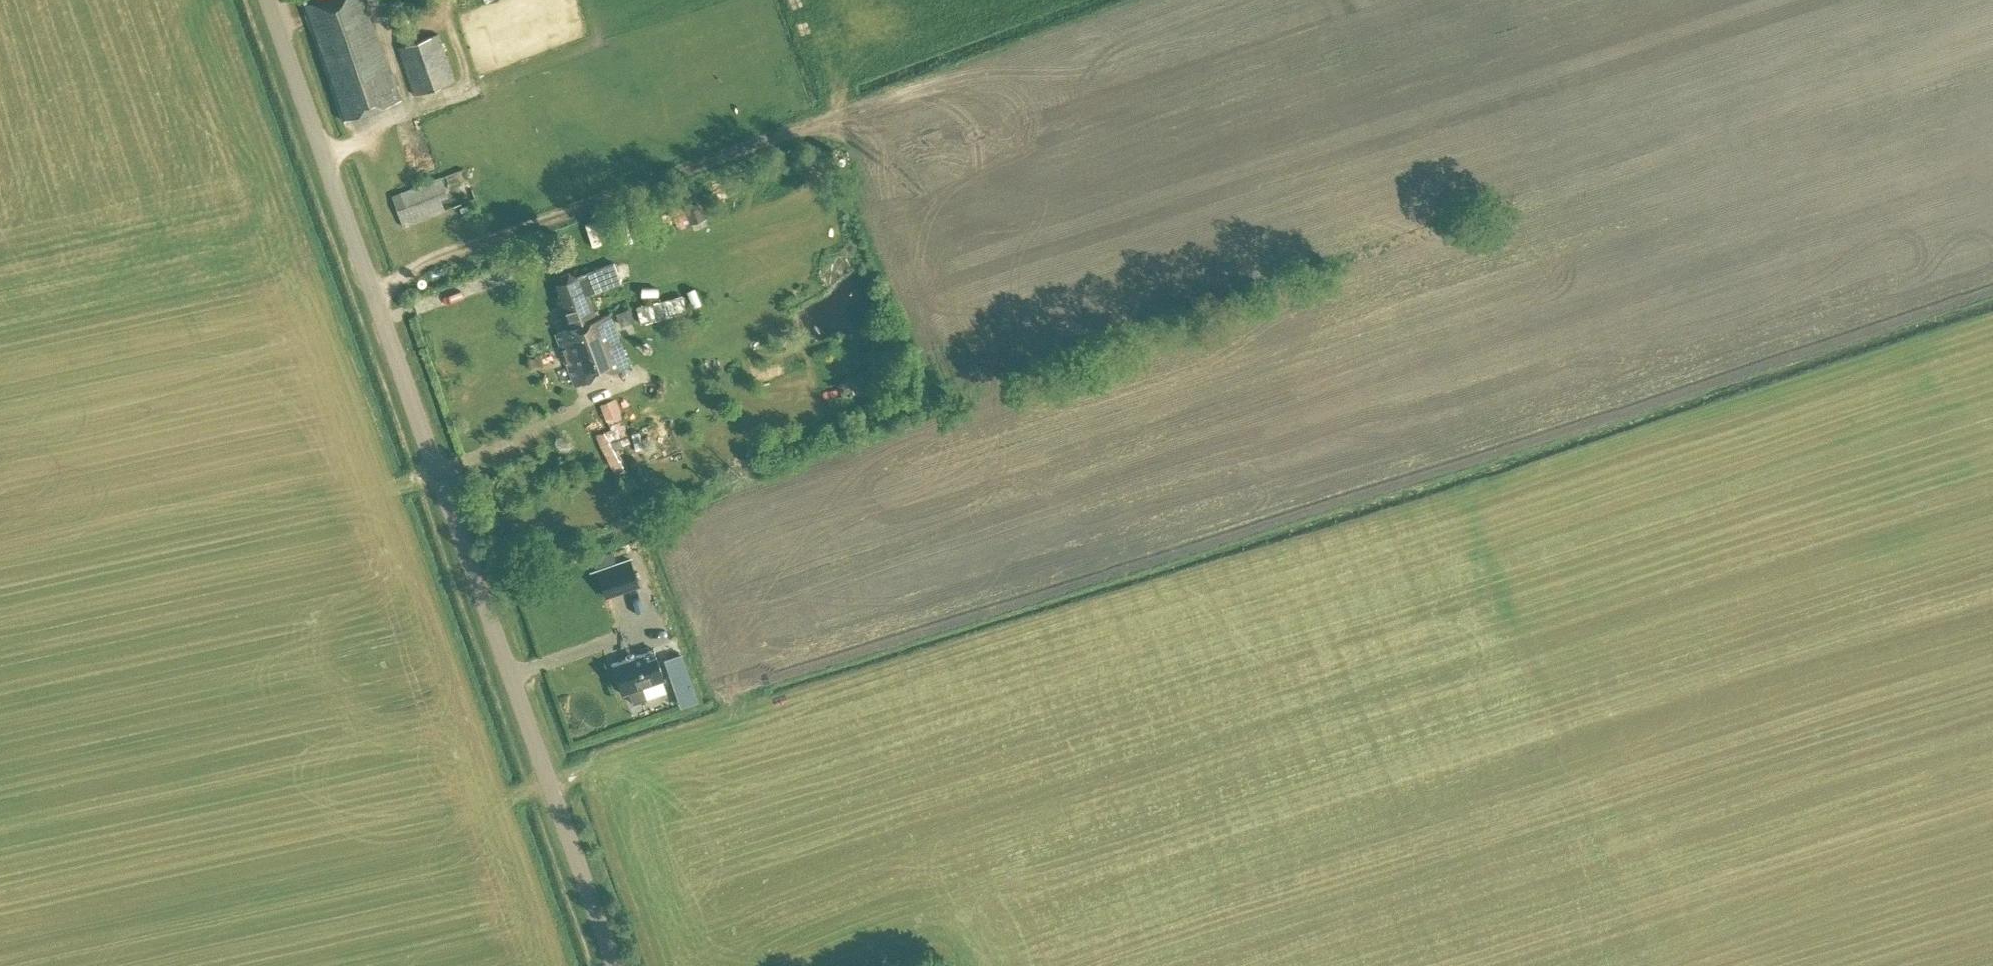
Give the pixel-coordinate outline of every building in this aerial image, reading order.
[(339,125),(398,104),(361,0),(313,0),(297,6),(339,125)] [(398,48),(414,95),(456,81),(440,33),(398,48)] [(466,166),(394,190),(405,221),(477,197),(466,166)] [(668,206),(677,230),(707,219),(695,187),(678,194),(681,201),(668,206)] [(554,264),(549,249),(538,253),(543,268),(554,264)] [(557,310),(566,332),(567,334),(595,324),(594,322),(590,311),(593,310),(590,301),(587,302),(585,299),(622,285),(614,265),(572,281),(565,277),(558,279),(552,287),(560,309),(557,310)] [(645,322),(690,306),(684,290),(640,306),(645,322)] [(567,334),(566,332),(554,337),(559,351),(564,349),(570,364),(564,367),(573,390),(627,370),(607,317),(594,322),(595,324),(567,334)] [(842,393),(883,375),(878,365),(837,383),(842,393)] [(602,402),(611,426),(599,431),(607,452),(635,441),(618,396),(602,402)] [(638,582),(630,560),(596,571),(604,594),(638,582)] [(653,649),(612,663),(623,694),(629,692),(634,704),(647,699),(666,692),(662,681),(664,680),(653,649)] [(681,654),(664,660),(680,706),(697,700),(681,654)]
